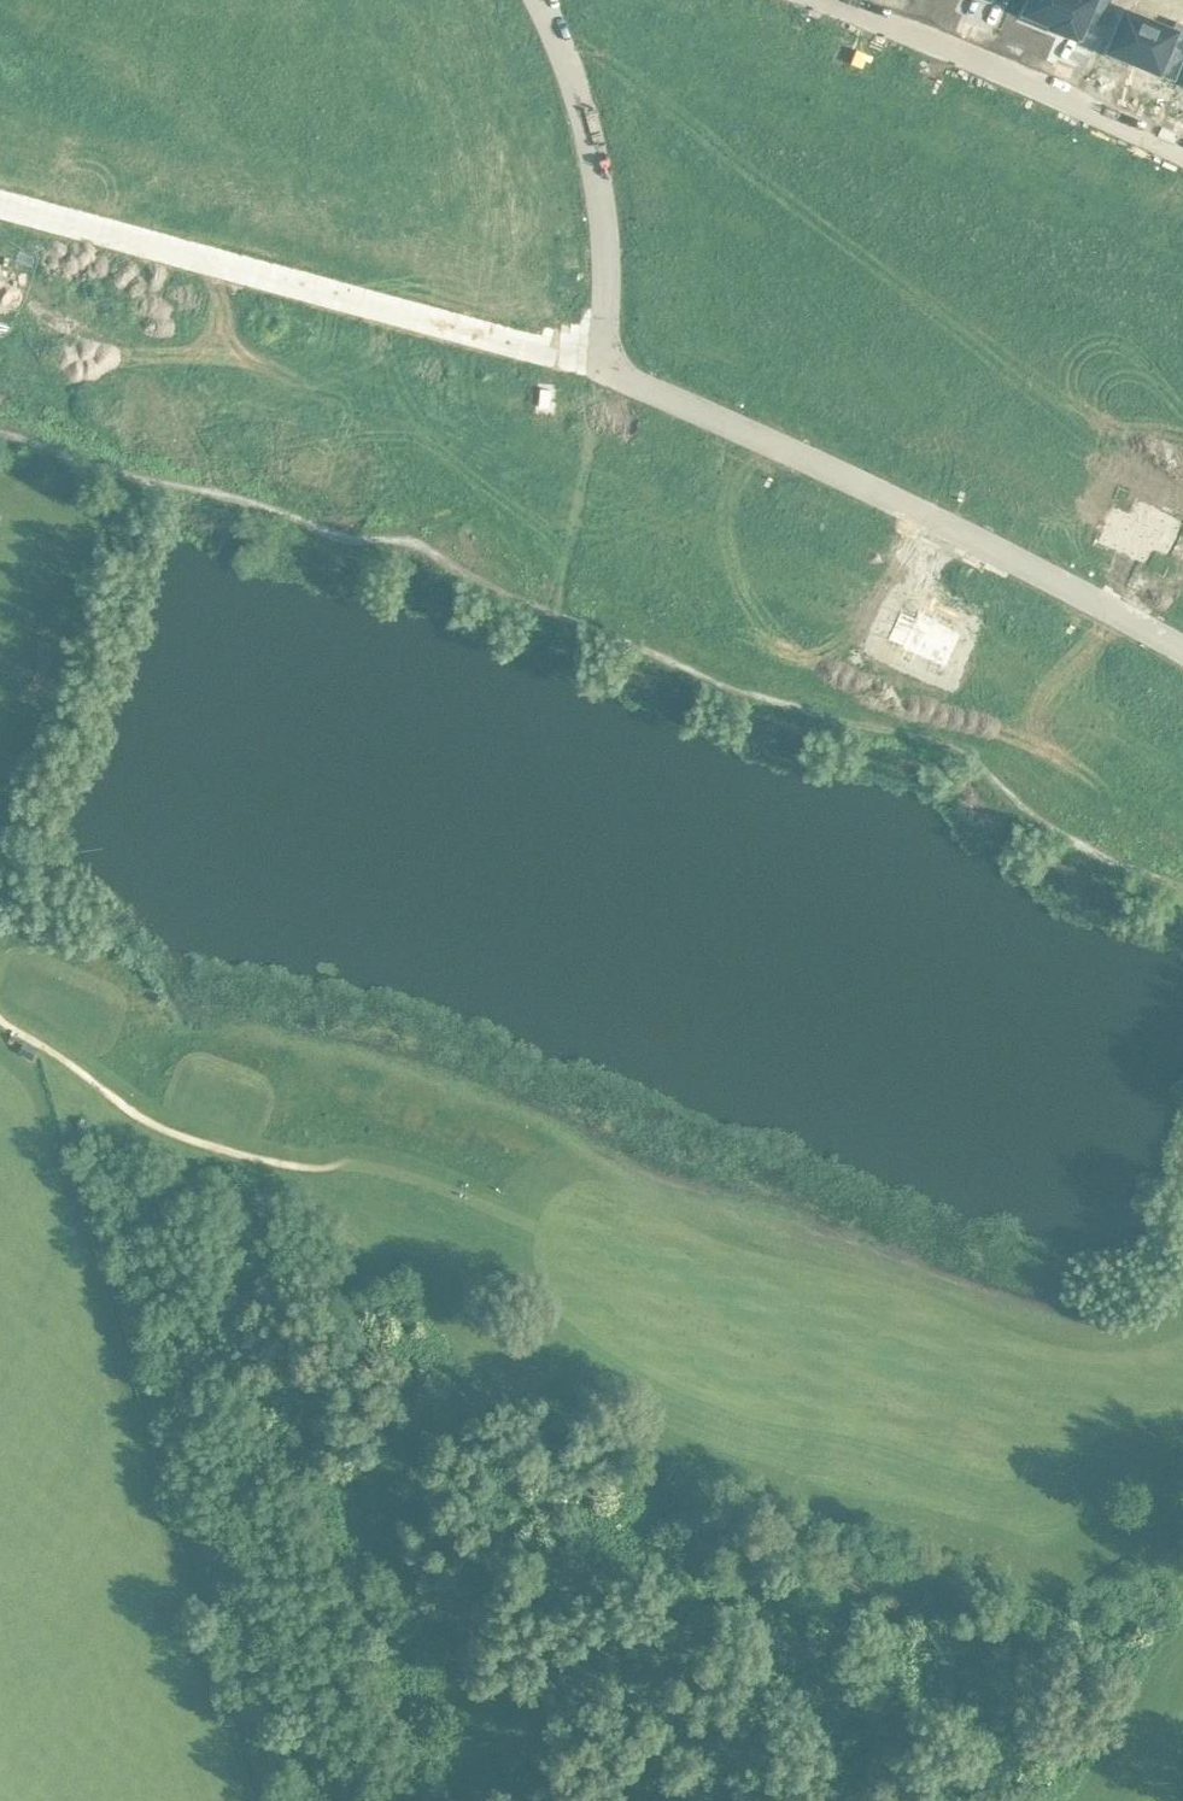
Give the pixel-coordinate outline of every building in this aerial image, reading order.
[(1025,11),(1027,12),(1026,14),(1029,15),(1029,13),(1053,23),(1052,26),(1056,27),(1055,29),(1057,30),(1058,28),(1068,32),(1067,34),(1070,35),(1070,33),(1074,35),(1075,32),(1078,33),(1084,18),(1099,24),(1108,0),(1029,0),(1025,11)] [(1109,49),(1126,57),(1125,58),(1127,59),(1128,57),(1139,62),(1138,63),(1140,64),(1140,63),(1158,70),(1166,50),(1182,56),(1182,55),(1182,24),(1176,21),(1172,30),(1125,10),(1109,49)] [(1158,530),(1116,510),(1102,540),(1146,560),(1153,545),(1167,552),(1180,524),(1164,517),(1158,530)] [(937,620),(934,618),(934,616),(932,616),(932,617),(923,613),(924,612),(922,611),(921,612),(917,610),(914,617),(900,611),(887,638),(901,645),(900,647),(944,667),(960,633),(958,632),(958,631),(956,630),(956,631),(936,622),(937,620)]
